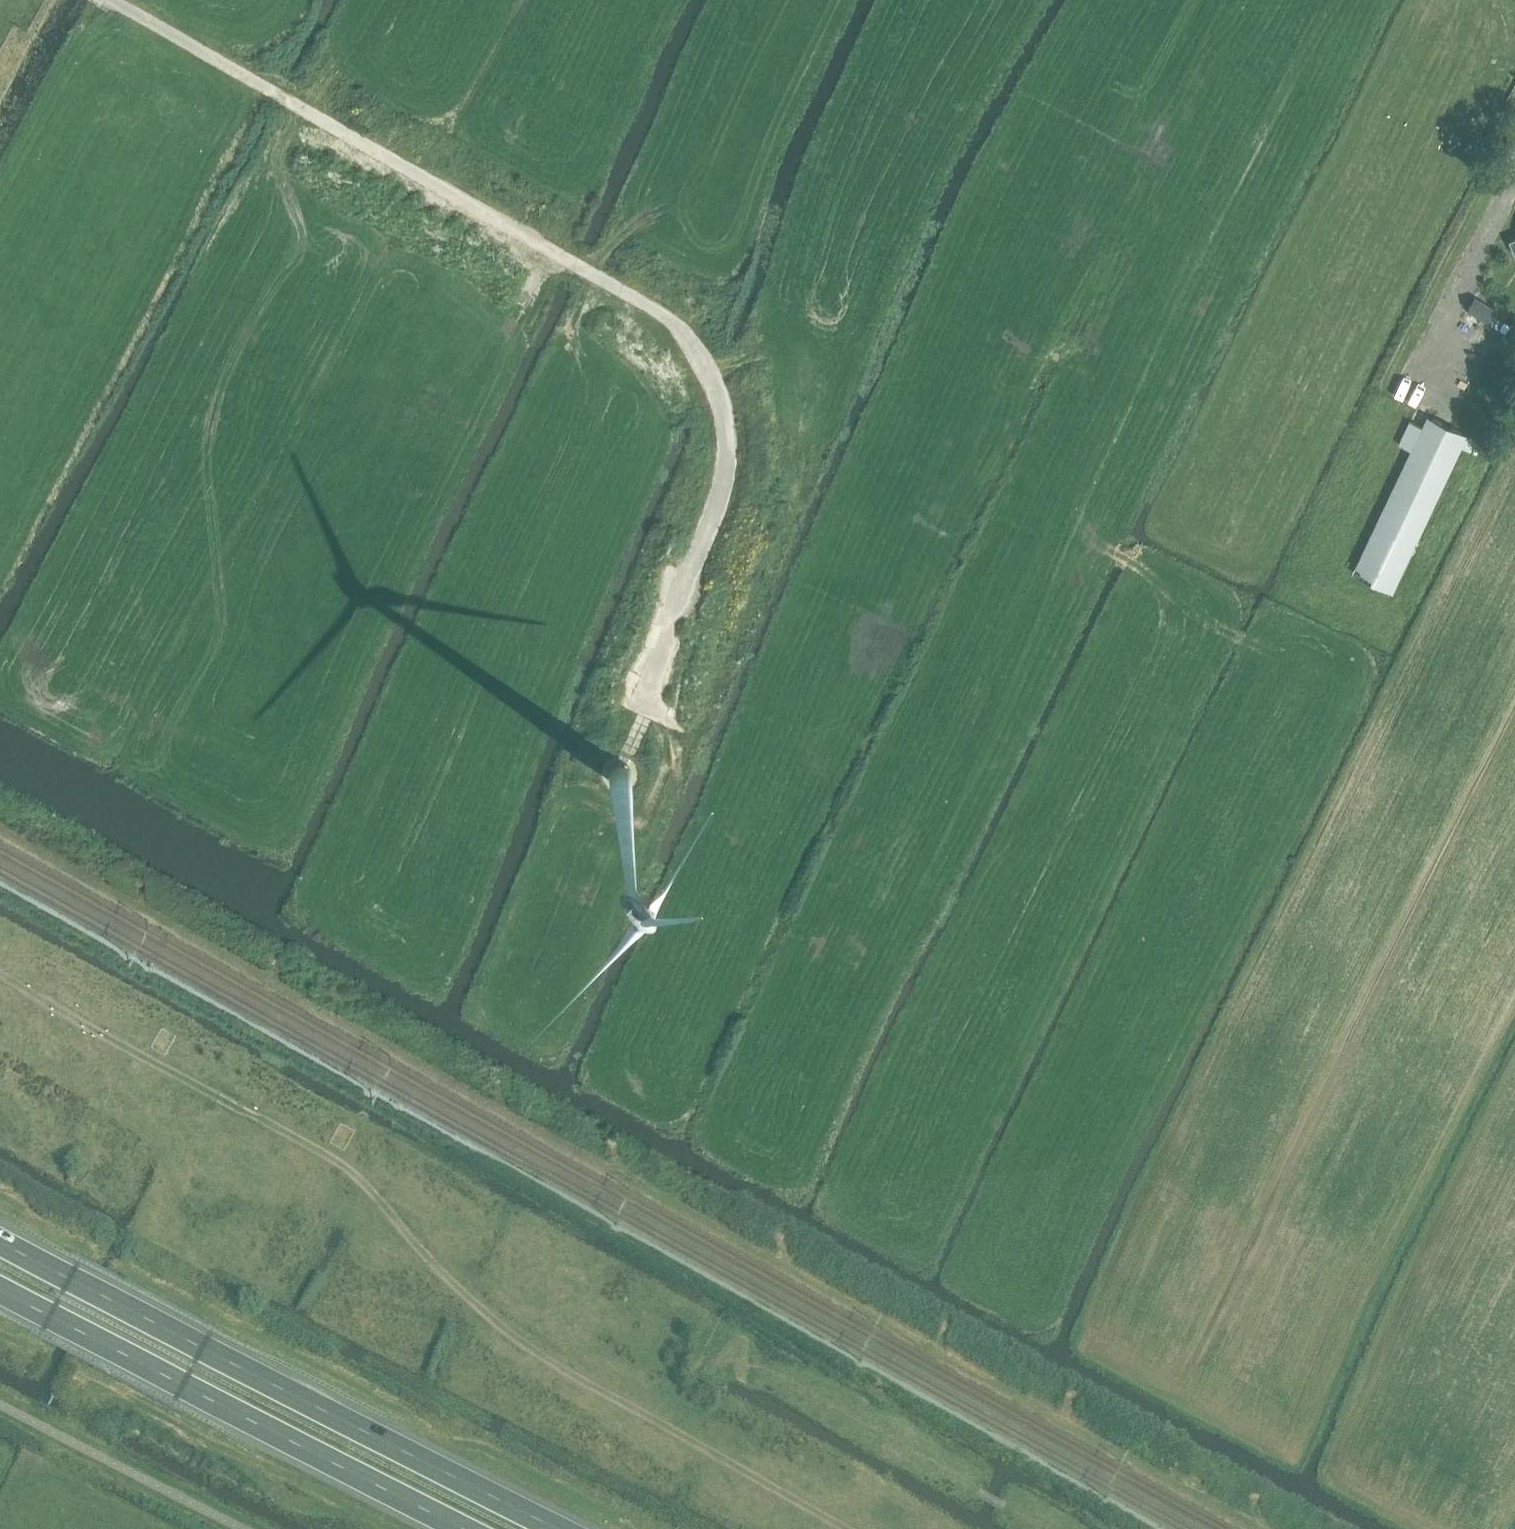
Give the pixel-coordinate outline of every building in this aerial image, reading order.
[(1469,309),(1492,323),(1500,311),(1477,297),(1469,309)] [(1476,439),(1428,416),(1423,427),(1410,421),(1399,443),(1411,450),(1355,573),(1393,591),(1463,445),(1471,449),(1476,439)]
